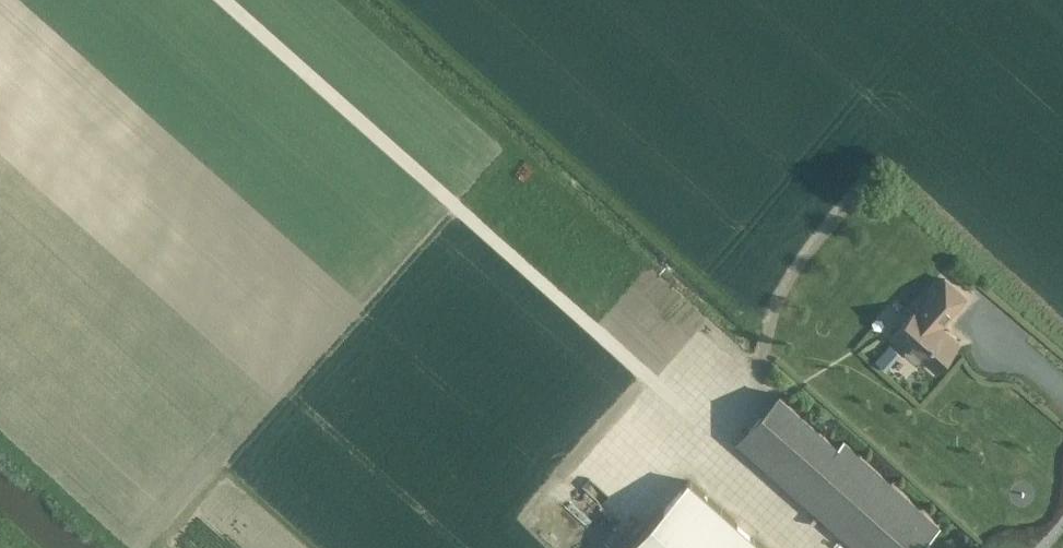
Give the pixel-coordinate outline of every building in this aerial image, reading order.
[(894,332),(936,370),(960,343),(940,326),(966,297),(946,279),(919,309),(918,306),(894,332)] [(778,393),(735,441),(856,547),(921,547),(940,526),(844,440),(838,446),(778,393)] [(629,547),(763,547),(688,481),(629,547)]
